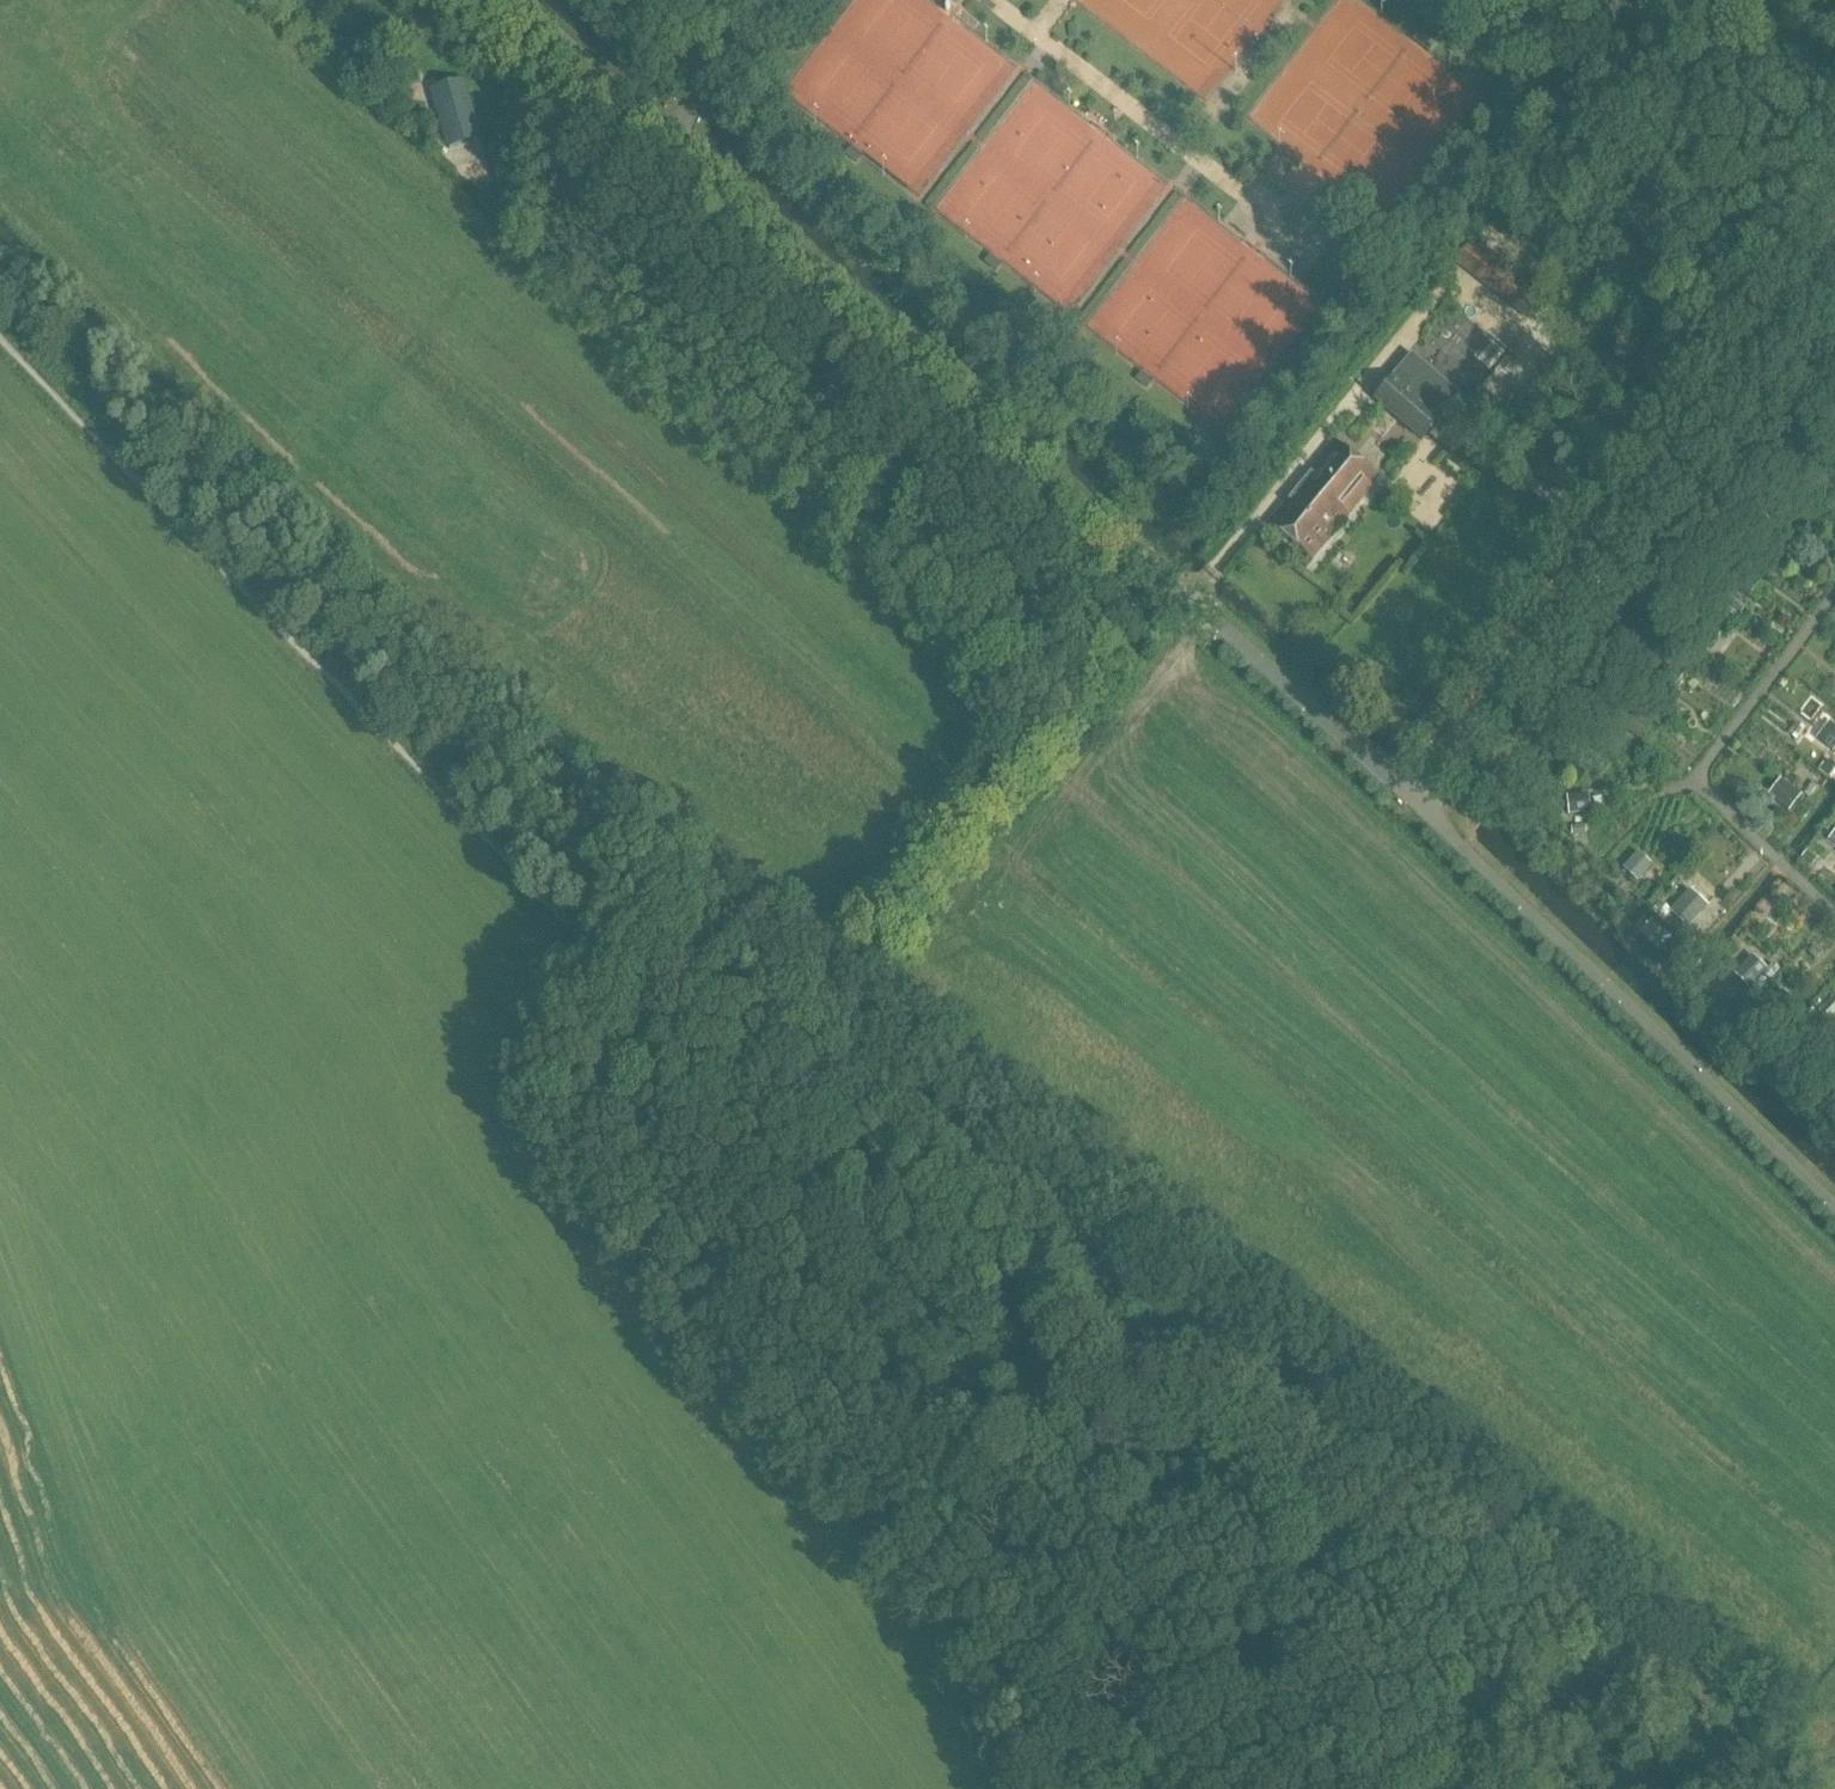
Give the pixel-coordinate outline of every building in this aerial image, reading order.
[(431,88),(449,148),(481,138),(463,79),(431,88)] [(1524,286),(1494,263),(1480,282),(1510,305),(1524,286)] [(1373,398),(1421,440),(1455,400),(1407,358),(1373,398)] [(1341,538),(1333,532),(1378,478),(1336,442),(1268,524),(1311,559),(1329,537),(1336,544),(1341,538)] [(1733,584),(1749,596),(1759,583),(1743,571),(1733,584)] [(1714,603),(1710,609),(1719,615),(1723,610),(1714,603)] [(1691,638),(1703,647),(1714,631),(1703,623),(1691,638)] [(1670,665),(1660,679),(1672,688),(1683,675),(1670,665)] [(1623,726),(1639,738),(1649,725),(1633,713),(1623,726)] [(1821,743),(1832,751),(1834,748),(1834,729),(1833,727),(1821,743)] [(1823,766),(1820,770),(1829,777),(1832,773),(1823,766)] [(1770,795),(1789,810),(1799,797),(1780,782),(1770,795)] [(1568,798),(1569,814),(1589,812),(1587,796),(1568,798)] [(1584,827),(1571,829),(1572,836),(1585,834),(1584,827)] [(1806,853),(1802,859),(1812,866),(1816,861),(1806,853)] [(1624,869),(1637,881),(1650,867),(1637,855),(1624,869)] [(1672,913),(1687,927),(1705,906),(1690,892),(1672,913)] [(1660,903),(1654,910),(1665,919),(1671,912),(1660,903)] [(1736,975),(1748,987),(1764,970),(1752,958),(1736,975)] [(1803,1039),(1815,1051),(1826,1039),(1814,1028),(1803,1039)] [(1811,1063),(1816,1067),(1824,1059),(1819,1055),(1811,1063)]
